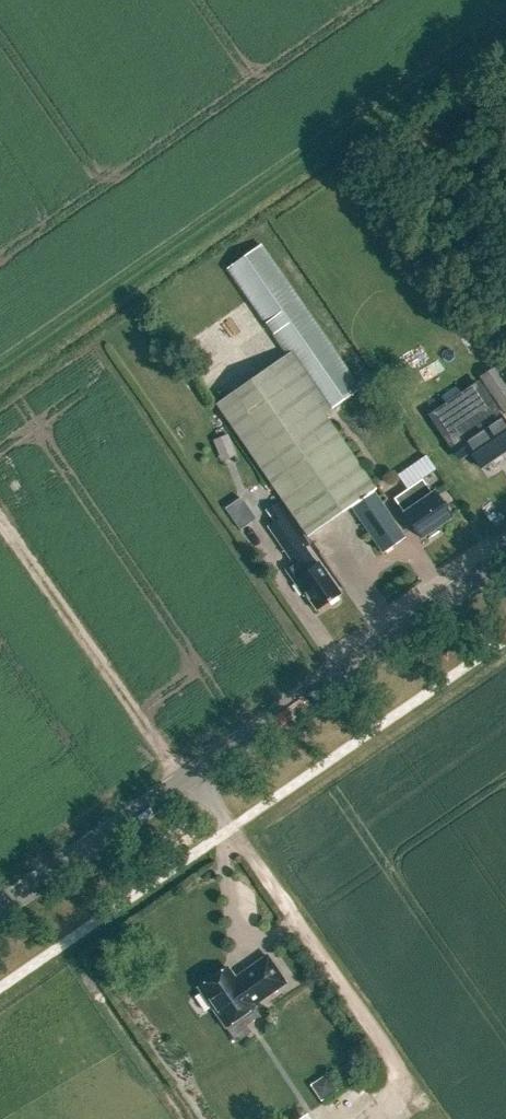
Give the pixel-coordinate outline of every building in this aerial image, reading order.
[(287,354),(216,404),(309,536),(311,534),(354,503),(386,548),(408,533),(376,487),(379,485),(326,411),(360,388),(361,386),(260,243),(258,244),(226,267),(287,354)] [(480,378),(504,415),(505,414),(505,384),(495,367),(480,378)] [(442,434),(459,459),(469,451),(481,468),(505,451),(505,425),(500,416),(490,402),(443,434),(442,434)] [(234,455),(226,433),(211,439),(219,461),(234,455)] [(425,535),(428,539),(439,531),(436,527),(451,517),(434,493),(432,495),(422,480),(406,491),(414,507),(404,514),(420,538),(425,535)] [(236,528),(253,518),(239,496),(223,506),(236,528)] [(279,503),(269,510),(278,522),(270,527),(302,574),(293,580),(303,595),(305,594),(316,610),(340,594),(318,562),(315,564),(303,547),(307,544),(279,503)] [(199,988),(225,1027),(254,1007),(253,1005),(286,983),(267,956),(234,978),(227,968),(213,978),(209,977),(204,981),(203,985),(199,988)] [(325,1073),(308,1083),(319,1100),(335,1090),(325,1073)]
